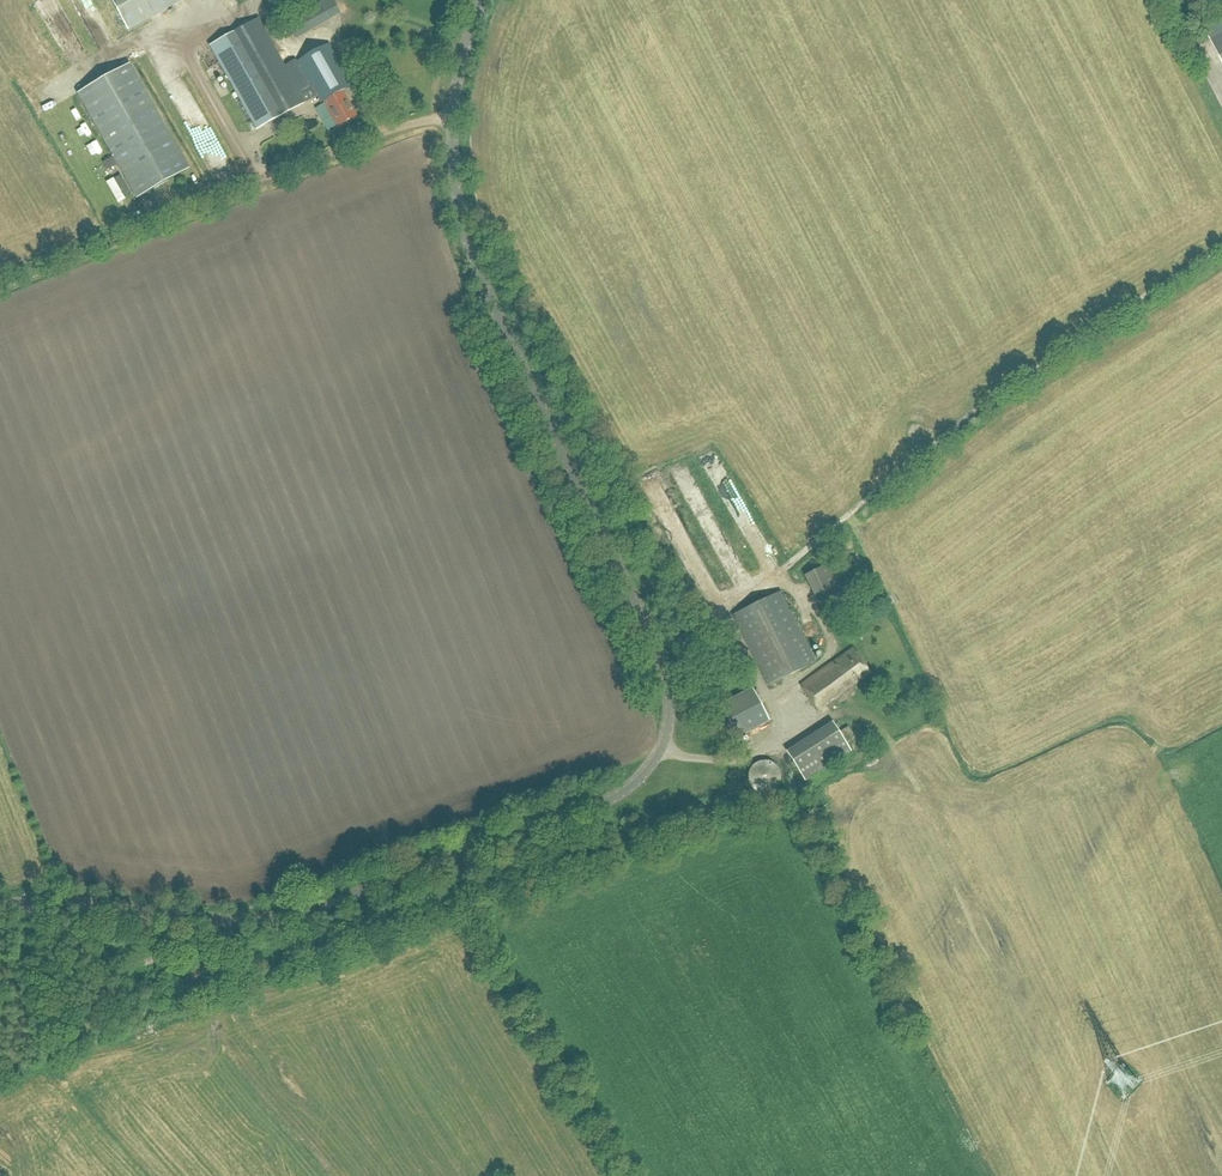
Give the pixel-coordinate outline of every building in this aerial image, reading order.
[(185,0),(111,0),(129,32),(185,0)] [(207,11),(218,4),(215,0),(205,0),(202,2),(207,11)] [(296,40),(340,14),(332,0),(319,0),(321,4),(286,23),(296,40)] [(1204,27),(1221,62),(1221,18),(1204,27)] [(258,19),(224,39),(210,46),(257,130),(317,96),(321,104),(324,102),(338,127),(356,117),(342,92),(352,86),(329,44),(286,68),(258,19)] [(189,169),(130,65),(78,94),(137,199),(189,169)] [(188,116),(194,130),(205,125),(199,111),(188,116)] [(689,495),(697,492),(690,475),(682,479),(689,495)] [(831,563),(805,576),(819,605),(845,592),(831,563)] [(768,686),(815,663),(781,592),(733,616),(768,686)] [(870,672),(853,649),(800,686),(818,711),(870,672)] [(769,721),(752,689),(720,706),(737,738),(769,721)] [(839,733),(832,722),(786,752),(805,782),(851,751),(846,744),(855,738),(848,727),(839,733)] [(763,794),(766,794),(768,794),(771,793),(773,792),(775,790),(777,788),(778,786),(779,784),(780,781),(780,779),(780,776),(780,774),(779,771),(778,769),(776,767),(774,765),(772,764),(770,762),(767,762),(765,761),(762,761),(760,762),(757,763),(755,764),(753,766),(751,768),(750,770),(748,772),(748,775),(747,777),(748,780),(748,782),(749,785),(750,787),(752,789),(754,791),(756,792),(758,793),(761,794),(763,794)]
